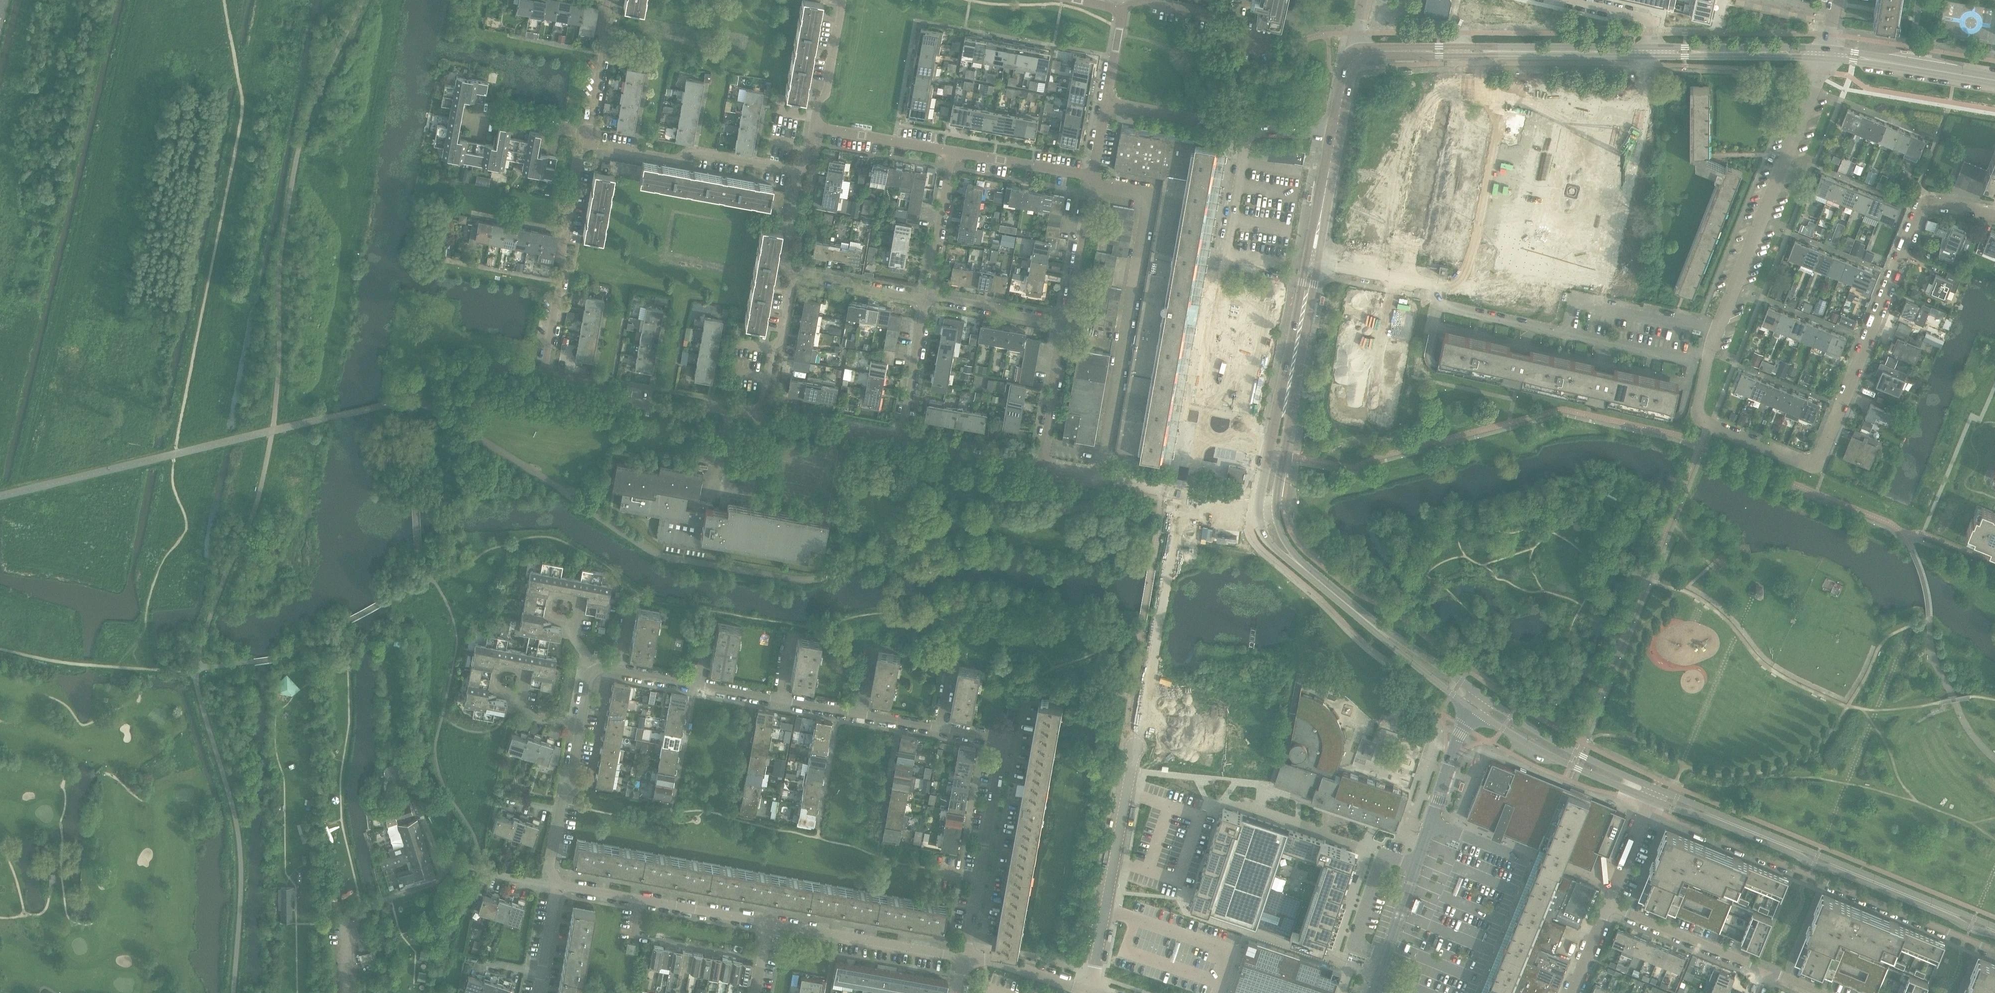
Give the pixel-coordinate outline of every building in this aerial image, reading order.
[(532,0),(519,0),(517,11),(530,13),(532,0)] [(530,13),(542,16),(545,0),(532,0),(530,13)] [(542,16),(555,18),(558,0),(545,0),(542,16)] [(561,0),(558,0),(555,18),(557,18),(555,25),(561,26),(562,24),(567,25),(568,20),(571,2),(561,0)] [(624,8),(644,12),(646,0),(625,0),(624,8)] [(817,35),(823,2),(819,1),(812,0),(803,0),(797,32),(817,35)] [(1261,5),(1283,10),(1285,0),(1262,0),(1261,5)] [(1424,11),(1428,17),(1443,20),(1449,17),(1452,2),(1451,0),(1427,0),(1424,11)] [(1689,4),(1713,9),(1715,0),(1690,0),(1689,4)] [(1901,0),(1877,0),(1873,24),(1899,28),(1900,20),(1898,19),(1901,0)] [(584,4),(571,2),(568,20),(581,23),(584,4)] [(598,7),(584,4),(581,23),(579,32),(593,34),(598,7)] [(1689,4),(1691,5),(1689,15),(1711,20),(1713,9),(1689,4)] [(918,33),(917,39),(941,44),(943,33),(921,29),(921,34),(918,33)] [(817,35),(797,32),(791,64),(811,67),(817,35)] [(965,37),(961,58),(973,60),(977,36),(971,35),(970,37),(965,37)] [(977,36),(973,60),(983,62),(987,40),(983,40),(983,37),(977,36)] [(939,54),(941,44),(917,39),(916,45),(918,46),(918,50),(939,54)] [(987,40),(983,62),(984,62),(985,59),(994,61),(993,64),(994,64),(998,40),(992,39),(992,41),(987,40)] [(998,40),(994,64),(1004,66),(1008,44),(1004,43),(1004,41),(998,40)] [(1008,44),(1004,66),(1005,66),(1006,63),(1015,64),(1014,68),(1015,68),(1019,44),(1013,43),(1013,45),(1008,44)] [(1019,44),(1015,68),(1026,70),(1030,48),(1025,47),(1025,45),(1019,44)] [(1030,48),(1026,70),(1036,72),(1041,48),(1035,47),(1034,49),(1030,48)] [(1041,48),(1036,72),(1047,74),(1051,52),(1046,51),(1047,49),(1041,48)] [(939,55),(939,54),(918,50),(917,55),(914,55),(913,61),(938,65),(938,64),(934,64),(936,54),(939,55)] [(1073,56),(1071,67),(1096,71),(1097,65),(1094,65),(1095,60),(1073,56)] [(915,67),(914,72),(936,76),(938,65),(913,61),(912,67),(915,67)] [(811,67),(791,64),(786,97),(805,100),(811,67)] [(1071,67),(1071,68),(1075,68),(1073,78),(1091,82),(1092,77),(1095,77),(1096,71),(1071,67)] [(628,68),(626,80),(642,83),(644,71),(628,68)] [(936,76),(914,72),(913,76),(911,76),(909,82),(934,86),(930,85),(932,76),(936,76)] [(451,107),(449,117),(461,119),(462,109),(465,110),(467,99),(485,102),(488,82),(457,76),(455,86),(445,85),(441,105),(451,107)] [(687,78),(685,91),(701,94),(704,81),(687,78)] [(1068,88),(1067,88),(1092,93),(1093,87),(1091,86),(1091,82),(1073,78),(1071,88),(1068,88)] [(640,95),(642,83),(626,80),(623,92),(640,95)] [(911,88),(910,93),(932,97),(934,86),(909,82),(908,88),(911,88)] [(1682,293),(1683,294),(1685,295),(1687,292),(1693,294),(1741,171),(1726,165),(1726,167),(1707,159),(1707,153),(1709,153),(1709,87),(1703,87),(1703,84),(1699,84),(1699,87),(1691,87),(1691,88),(1693,88),(1693,153),(1695,153),(1695,165),(1715,173),(1714,174),(1722,177),(1679,285),(1676,284),(1675,287),(1683,290),(1682,293)] [(1537,86),(1533,107),(1542,109),(1546,88),(1537,86)] [(1067,88),(1066,99),(1088,103),(1088,98),(1091,99),(1092,93),(1067,88)] [(1546,88),(1542,109),(1550,111),(1554,89),(1546,88)] [(746,89),(744,102),(761,104),(763,92),(746,89)] [(1554,89),(1550,111),(1558,112),(1562,91),(1554,89)] [(699,106),(701,94),(685,91),(682,103),(699,106)] [(1562,91),(1558,112),(1565,114),(1570,93),(1562,91)] [(623,92),(621,105),(638,108),(640,95),(623,92)] [(930,108),(932,97),(910,93),(909,98),(907,97),(906,103),(930,108)] [(1570,93),(1565,114),(1573,116),(1578,95),(1570,93)] [(1578,95),(1573,116),(1581,117),(1585,96),(1578,95)] [(1585,96),(1581,117),(1588,119),(1593,98),(1585,96)] [(1593,98),(1588,119),(1596,121),(1600,100),(1593,98)] [(1064,109),(1064,110),(1088,114),(1089,108),(1087,107),(1088,103),(1066,99),(1065,100),(1069,100),(1067,110),(1064,109)] [(1600,100),(1596,121),(1603,122),(1608,101),(1600,100)] [(1381,108),(1380,114),(1388,116),(1391,103),(1382,101),(1381,108)] [(1608,101),(1603,122),(1611,124),(1616,103),(1608,101)] [(758,117),(761,104),(744,102),(742,114),(758,117)] [(682,103),(680,115),(697,118),(699,106),(682,103)] [(928,119),(930,108),(906,103),(905,109),(907,110),(906,115),(928,119)] [(961,127),(965,103),(964,103),(964,106),(953,104),(950,123),(955,124),(955,126),(961,127)] [(975,105),(965,103),(961,127),(967,128),(967,126),(972,127),(975,105)] [(1391,103),(1388,116),(1396,118),(1399,105),(1391,103)] [(1616,103),(1611,124),(1619,126),(1623,105),(1616,103)] [(635,120),(638,108),(621,105),(619,117),(635,120)] [(976,105),(975,105),(972,127),(976,127),(976,130),(982,131),(985,110),(976,108),(976,105)] [(1399,105),(1396,118),(1404,120),(1407,106),(1399,105)] [(1623,105),(1619,126),(1627,128),(1631,107),(1623,105)] [(1407,106),(1404,120),(1412,121),(1415,108),(1407,106)] [(1631,107),(1627,128),(1635,129),(1639,108),(1631,107)] [(985,110),(982,131),(988,132),(988,129),(993,130),(997,108),(996,108),(995,112),(985,110)] [(1007,110),(997,108),(993,130),(998,131),(997,133),(1003,135),(1007,110)] [(1415,108),(1412,121),(1420,123),(1423,110),(1415,108)] [(1639,108),(1635,129),(1644,131),(1648,110),(1639,108)] [(1014,134),(1018,112),(1017,112),(1017,116),(1007,114),(1008,110),(1007,110),(1003,135),(1009,136),(1010,133),(1014,134)] [(1064,110),(1062,120),(1084,124),(1085,120),(1087,120),(1088,114),(1064,110)] [(1423,110),(1420,123),(1428,125),(1431,112),(1423,110)] [(1532,110),(1528,128),(1549,133),(1551,124),(1539,121),(1541,112),(1532,110)] [(1855,129),(1861,115),(1848,110),(1842,124),(1855,129)] [(1029,114),(1018,112),(1014,134),(1019,135),(1018,137),(1024,138),(1029,114)] [(1431,112),(1428,125),(1436,127),(1439,113),(1431,112)] [(1439,113),(1436,127),(1443,128),(1446,115),(1439,113)] [(739,126),(756,129),(758,117),(742,114),(739,126)] [(1036,138),(1040,116),(1029,114),(1024,138),(1030,139),(1031,137),(1036,138)] [(695,130),(697,118),(680,115),(678,127),(695,130)] [(1446,115),(1443,128),(1451,130),(1454,117),(1446,115)] [(1855,129),(1868,134),(1874,120),(1861,115),(1855,129)] [(477,142),(460,139),(462,129),(459,128),(461,119),(449,117),(448,126),(438,125),(434,145),(444,147),(442,157),(473,163),(477,142)] [(633,132),(635,120),(619,117),(617,129),(633,132)] [(1454,117),(1451,130),(1459,132),(1462,119),(1454,117)] [(1462,119),(1459,132),(1467,134),(1470,120),(1462,119)] [(1062,120),(1060,131),(1084,135),(1085,129),(1083,129),(1084,124),(1062,120)] [(1470,120),(1467,134),(1476,136),(1479,122),(1470,120)] [(1886,125),(1874,120),(1868,134),(1880,139),(1886,125)] [(1378,123),(1373,142),(1387,145),(1389,137),(1383,136),(1385,125),(1378,123)] [(1164,178),(1161,196),(1115,452),(1136,456),(1135,459),(1137,459),(1137,456),(1160,460),(1163,461),(1218,149),(1215,148),(1196,145),(1196,146),(1191,145),(1192,144),(1191,144),(1191,145),(1122,132),(1123,124),(1122,124),(1114,170),(1164,178)] [(1880,139),(1893,144),(1899,130),(1886,125),(1880,139)] [(505,159),(515,160),(519,140),(509,138),(511,128),(500,126),(498,136),(495,135),(493,145),(477,142),(473,163),(503,168),(505,159)] [(754,141),(756,129),(739,126),(737,138),(754,141)] [(692,143),(695,130),(678,127),(676,140),(692,143)] [(1528,128),(1526,135),(1547,140),(1549,133),(1528,128)] [(1912,135),(1899,130),(1893,144),(1906,149),(1912,135)] [(522,172),(553,178),(557,157),(540,154),(542,144),(539,144),(541,133),(530,131),(528,142),(519,140),(515,160),(524,162),(522,172)] [(1060,131),(1058,142),(1080,146),(1081,141),(1083,141),(1084,135),(1060,131)] [(1620,140),(1618,148),(1639,152),(1643,135),(1634,133),(1632,142),(1620,140)] [(1526,135),(1525,143),(1546,148),(1547,140),(1526,135)] [(1925,140),(1912,135),(1906,149),(1919,155),(1925,140)] [(754,141),(737,138),(735,151),(752,154),(754,141)] [(1373,142),(1372,150),(1386,153),(1387,145),(1373,142)] [(1457,152),(1456,160),(1470,163),(1474,145),(1466,143),(1464,154),(1457,152)] [(1525,143),(1523,151),(1544,155),(1546,148),(1525,143)] [(1618,148),(1616,155),(1637,160),(1639,152),(1618,148)] [(1372,150),(1370,157),(1384,160),(1386,153),(1372,150)] [(1987,170),(1982,182),(1988,184),(1994,187),(1994,150),(1987,170)] [(1523,151),(1521,158),(1542,163),(1544,155),(1523,151)] [(1842,156),(1835,153),(1832,160),(1839,163),(1842,156)] [(1616,155),(1614,163),(1636,168),(1637,160),(1616,155)] [(1370,157),(1368,165),(1382,168),(1384,160),(1370,157)] [(1521,158),(1520,166),(1541,171),(1542,163),(1521,158)] [(1852,161),(1845,158),(1842,165),(1849,168),(1852,161)] [(830,159),(827,177),(843,180),(846,162),(830,159)] [(611,160),(610,164),(608,173),(615,174),(617,162),(611,160)] [(1456,160),(1454,168),(1468,171),(1470,163),(1456,160)] [(1959,173),(1965,175),(1969,163),(1964,161),(1959,173)] [(601,172),(608,173),(610,164),(602,162),(601,172)] [(617,162),(615,174),(621,175),(623,163),(617,162)] [(629,164),(623,163),(621,175),(627,177),(629,164)] [(639,182),(672,188),(676,168),(643,163),(642,166),(640,179),(639,182)] [(885,186),(886,182),(889,166),(874,163),(871,183),(871,184),(885,186)] [(1614,163),(1613,171),(1634,175),(1636,168),(1614,163)] [(1863,165),(1856,163),(1853,170),(1860,173),(1863,165)] [(1965,175),(1970,177),(1975,166),(1969,163),(1965,175)] [(629,164),(627,177),(633,178),(636,165),(629,164)] [(642,166),(636,165),(633,178),(640,179),(642,166)] [(1368,165),(1367,171),(1381,174),(1382,168),(1368,165)] [(903,168),(889,166),(886,182),(901,184),(903,168)] [(1520,166),(1518,174),(1539,178),(1541,171),(1520,166)] [(1970,177),(1976,180),(1981,168),(1975,166),(1970,177)] [(465,168),(463,181),(469,182),(471,169),(465,168)] [(708,174),(676,168),(672,188),(704,194),(708,174)] [(915,171),(903,168),(901,184),(912,186),(913,186),(915,171)] [(1454,168),(1452,175),(1466,179),(1468,171),(1454,168)] [(1987,170),(1981,168),(1976,180),(1982,182),(1987,170)] [(1876,173),(1868,170),(1865,180),(1873,182),(1876,173)] [(595,171),(589,204),(609,208),(615,174),(608,173),(601,172),(595,171)] [(912,186),(911,194),(923,196),(927,173),(915,171),(913,186),(912,186)] [(1367,171),(1365,180),(1379,183),(1381,174),(1367,171)] [(1613,171),(1611,178),(1632,183),(1634,175),(1613,171)] [(1889,176),(1882,173),(1879,180),(1886,183),(1889,176)] [(1960,187),(1965,175),(1959,173),(1954,185),(1960,187)] [(704,194),(737,200),(740,180),(708,174),(704,194)] [(1518,174),(1516,181),(1537,186),(1539,178),(1518,174)] [(1452,175),(1451,183),(1465,186),(1466,179),(1452,175)] [(1829,195),(1835,180),(1822,175),(1816,190),(1829,195)] [(1966,189),(1970,177),(1965,175),(1960,187),(1966,189)] [(840,197),(843,180),(827,177),(825,189),(834,191),(833,196),(840,197)] [(1971,192),(1976,180),(1970,177),(1966,189),(1971,192)] [(1611,178),(1609,186),(1630,191),(1632,183),(1611,178)] [(1909,182),(1902,179),(1899,187),(1906,190),(1909,182)] [(774,186),(740,180),(737,200),(770,206),(770,203),(772,197),(773,190),(774,186)] [(1365,180),(1363,188),(1377,191),(1379,183),(1365,180)] [(1829,195),(1842,200),(1848,185),(1835,180),(1829,195)] [(1976,180),(1971,192),(1977,194),(1982,182),(1976,180)] [(1516,181),(1514,189),(1535,193),(1537,186),(1516,181)] [(1977,194),(1983,196),(1988,184),(1982,182),(1977,194)] [(1451,183),(1449,191),(1463,194),(1465,186),(1451,183)] [(968,184),(966,198),(981,201),(984,187),(968,184)] [(1860,190),(1848,185),(1842,200),(1854,205),(1860,190)] [(1609,186),(1608,193),(1629,198),(1630,191),(1609,186)] [(1007,187),(1004,203),(1009,203),(1021,206),(1022,199),(1027,200),(1029,191),(1012,188),(1007,187)] [(1363,188),(1362,195),(1376,198),(1377,191),(1363,188)] [(837,209),(840,197),(833,196),(834,191),(825,189),(822,207),(837,209)] [(1514,189),(1513,196),(1534,201),(1535,193),(1514,189)] [(773,190),(772,197),(784,199),(785,192),(773,190)] [(996,190),(995,201),(1003,202),(1004,192),(996,190)] [(1873,195),(1860,190),(1854,205),(1867,210),(1873,195)] [(1022,199),(1021,206),(1038,209),(1041,193),(1029,191),(1027,200),(1022,199)] [(1449,191),(1447,198),(1461,201),(1463,194),(1449,191)] [(1041,193),(1038,209),(1050,211),(1051,211),(1054,195),(1041,193)] [(1608,193),(1606,201),(1627,206),(1629,198),(1608,193)] [(911,194),(910,200),(922,202),(923,196),(911,194)] [(1050,211),(1050,213),(1056,214),(1059,196),(1054,195),(1051,211),(1050,211)] [(1362,195),(1360,202),(1374,205),(1376,198),(1362,195)] [(1886,200),(1873,195),(1867,210),(1865,215),(1878,220),(1880,215),(1886,200)] [(1059,196),(1056,214),(1062,215),(1066,197),(1059,196)] [(1513,196),(1511,204),(1532,209),(1534,201),(1513,196)] [(783,205),(784,199),(772,197),(770,203),(783,205)] [(871,199),(864,198),(862,212),(871,214),(873,214),(874,206),(872,206),(872,205),(870,205),(871,199)] [(966,198),(963,211),(979,214),(981,201),(966,198)] [(1447,198),(1445,206),(1460,209),(1461,201),(1447,198)] [(852,215),(860,216),(862,201),(854,200),(852,215)] [(1886,200),(1880,215),(1892,220),(1898,205),(1886,200)] [(1606,201),(1604,209),(1625,213),(1627,206),(1606,201)] [(1360,202),(1358,211),(1372,214),(1374,205),(1360,202)] [(770,203),(770,206),(769,209),(782,211),(783,205),(770,203)] [(603,240),(609,208),(589,204),(583,236),(603,240)] [(1103,214),(1112,216),(1114,206),(1105,204),(1103,214)] [(1511,204),(1509,212),(1530,216),(1532,209),(1511,204)] [(1445,206),(1444,213),(1458,217),(1460,209),(1445,206)] [(781,217),(782,211),(769,209),(768,215),(781,217)] [(1604,209),(1603,216),(1624,221),(1625,213),(1604,209)] [(963,211),(961,225),(977,228),(979,214),(963,211)] [(1358,211),(1356,218),(1371,221),(1372,214),(1358,211)] [(919,220),(920,214),(908,212),(907,218),(919,220)] [(1509,212),(1508,219),(1529,224),(1530,216),(1509,212)] [(1444,213),(1442,221),(1456,224),(1458,217),(1444,213)] [(781,217),(768,215),(767,221),(779,223),(781,217)] [(1603,216),(1601,224),(1622,229),(1624,221),(1603,216)] [(912,225),(918,226),(919,220),(907,218),(906,224),(897,222),(895,234),(910,237),(912,225)] [(1356,218),(1354,228),(1355,228),(1355,227),(1369,230),(1371,221),(1356,218)] [(1508,219),(1506,227),(1527,232),(1529,224),(1508,219)] [(472,226),(469,244),(475,246),(476,240),(489,242),(492,223),(479,221),(478,227),(472,226)] [(778,230),(779,223),(767,221),(766,228),(778,230)] [(1009,230),(1010,222),(1003,221),(1001,228),(1009,230)] [(1442,221),(1440,229),(1454,232),(1456,224),(1442,221)] [(1806,226),(1801,224),(1799,231),(1811,236),(1816,223),(1809,221),(1808,224),(1806,226)] [(1845,225),(1839,222),(1832,239),(1838,242),(1845,225)] [(492,223),(489,242),(502,244),(505,225),(492,223)] [(1601,224),(1599,232),(1620,236),(1622,229),(1601,224)] [(505,225),(502,244),(515,247),(518,228),(505,225)] [(974,241),(977,228),(961,225),(959,238),(974,241)] [(1826,228),(1818,225),(1815,232),(1823,235),(1826,228)] [(1934,231),(1934,232),(1945,236),(1944,240),(1947,241),(1944,248),(1943,247),(1942,255),(1941,257),(1948,260),(1948,258),(1953,260),(1965,232),(1966,233),(1966,232),(1958,228),(1958,227),(1953,225),(1951,230),(1938,225),(1936,232),(1934,231)] [(762,227),(756,260),(776,263),(782,231),(778,230),(766,228),(762,227)] [(1506,227),(1499,259),(1510,262),(1509,266),(1510,267),(1598,286),(1599,281),(1610,284),(1615,261),(1525,241),(1527,232),(1506,227)] [(518,228),(515,247),(527,249),(531,230),(518,228)] [(1440,229),(1439,236),(1453,239),(1454,232),(1440,229)] [(531,230),(527,249),(540,251),(543,232),(531,230)] [(540,251),(538,260),(552,262),(557,236),(557,235),(543,232),(540,251)] [(1599,232),(1598,239),(1619,244),(1620,236),(1599,232)] [(1975,235),(1969,232),(1966,239),(1968,240),(1966,246),(1970,247),(1975,235)] [(1991,233),(1988,239),(1984,250),(1994,255),(1994,235),(1991,233)] [(908,251),(910,237),(895,234),(892,249),(908,251)] [(1002,234),(1001,240),(1015,243),(1016,237),(1002,234)] [(1036,240),(1032,258),(1048,261),(1051,243),(1057,244),(1058,238),(1046,236),(1045,241),(1036,240)] [(1437,244),(1451,247),(1453,239),(1439,236),(1437,244)] [(1978,248),(1984,250),(1988,239),(1983,236),(1978,248)] [(1352,237),(1347,259),(1358,261),(1357,266),(1367,268),(1367,266),(1372,267),(1372,269),(1403,276),(1403,274),(1408,275),(1408,278),(1432,283),(1433,278),(1444,280),(1446,271),(1446,269),(1447,265),(1451,247),(1437,244),(1430,242),(1428,253),(1352,237)] [(1795,240),(1789,255),(1803,260),(1808,246),(1795,240)] [(813,256),(827,259),(830,243),(816,241),(813,256)] [(1852,244),(1846,241),(1843,249),(1849,252),(1852,244)] [(1866,245),(1857,241),(1851,254),(1863,258),(1866,249),(1864,248),(1866,245)] [(827,259),(846,262),(848,249),(841,248),(841,245),(830,243),(827,259)] [(874,262),(877,246),(871,245),(868,261),(874,262)] [(1808,246),(1803,260),(1815,265),(1821,251),(1808,246)] [(849,249),(848,249),(846,262),(860,264),(863,249),(849,247),(849,249)] [(904,272),(908,251),(892,249),(888,269),(904,272)] [(993,249),(991,260),(997,261),(999,250),(993,249)] [(1821,251),(1815,265),(1828,270),(1834,256),(1821,251)] [(1096,253),(1094,268),(1099,269),(1102,254),(1096,253)] [(1834,256),(1828,270),(1841,276),(1847,261),(1834,256)] [(1032,258),(1029,275),(1036,277),(1037,272),(1046,273),(1048,261),(1032,258)] [(770,296),(776,263),(756,260),(750,292),(770,296)] [(1847,261),(1841,276),(1853,281),(1859,266),(1847,261)] [(951,281),(965,283),(968,267),(954,265),(951,281)] [(1853,281),(1853,283),(1858,285),(1856,289),(1864,292),(1863,294),(1869,296),(1876,279),(1870,277),(1872,271),(1859,266),(1853,281)] [(965,283),(978,286),(981,270),(968,267),(965,283)] [(1096,284),(1099,269),(1094,268),(1091,283),(1096,284)] [(1104,270),(1099,269),(1096,284),(1102,285),(1102,280),(1103,275),(1104,270)] [(995,272),(981,270),(978,286),(992,288),(995,272)] [(1936,274),(1929,292),(1945,299),(1949,290),(1955,293),(1961,277),(1948,271),(1945,278),(1936,274)] [(1008,275),(995,272),(992,288),(1005,291),(1008,275)] [(1029,275),(1026,294),(1041,297),(1046,273),(1037,272),(1036,277),(1029,275)] [(764,329),(770,296),(750,292),(744,325),(764,329)] [(587,296),(585,309),(602,312),(604,299),(587,296)] [(1818,298),(1816,311),(1825,312),(1827,299),(1818,298)] [(812,314),(819,315),(821,303),(805,300),(802,317),(811,319),(812,314)] [(1906,301),(1901,314),(1913,319),(1913,317),(1917,318),(1915,323),(1923,326),(1929,313),(1930,313),(1930,312),(1929,311),(1931,307),(1923,304),(1922,307),(1906,301)] [(848,318),(860,320),(861,312),(866,313),(867,305),(850,302),(848,318)] [(860,320),(877,323),(880,307),(867,305),(866,313),(861,312),(860,320)] [(1769,306),(1763,321),(1776,326),(1782,311),(1769,306)] [(646,307),(644,319),(661,322),(663,310),(646,307)] [(892,309),(880,307),(877,323),(888,325),(889,325),(889,322),(890,315),(891,315),(892,309)] [(599,324),(602,312),(585,309),(583,321),(599,324)] [(1776,326),(1774,332),(1779,334),(1782,328),(1789,331),(1795,317),(1782,311),(1776,326)] [(1843,313),(1839,322),(1854,329),(1858,319),(1843,313)] [(802,317),(800,329),(816,332),(819,315),(812,314),(811,319),(802,317)] [(890,315),(889,322),(901,324),(902,317),(891,315),(890,315)] [(1795,317),(1789,331),(1801,336),(1807,322),(1795,317)] [(705,318),(703,330),(720,333),(722,321),(705,318)] [(944,318),(941,339),(955,341),(961,342),(965,321),(944,318)] [(659,335),(661,322),(644,319),(642,332),(659,335)] [(580,333),(597,336),(599,324),(583,321),(580,333)] [(1898,329),(1910,333),(1913,326),(1901,321),(1898,329)] [(888,325),(887,329),(900,331),(901,324),(889,322),(889,325),(888,325)] [(1807,322),(1801,336),(1814,341),(1820,327),(1807,322)] [(831,325),(830,332),(842,334),(843,327),(831,325)] [(983,325),(980,339),(994,342),(997,327),(983,325)] [(997,327),(994,342),(1008,344),(1011,330),(997,327)] [(1820,327),(1814,341),(1827,346),(1833,332),(1820,327)] [(685,337),(691,339),(694,330),(688,328),(685,337)] [(813,349),(816,332),(800,329),(798,341),(807,343),(806,347),(813,349)] [(898,337),(900,331),(887,329),(886,335),(898,337)] [(718,345),(720,333),(703,330),(701,342),(718,345)] [(1008,344),(1008,346),(1023,349),(1026,332),(1011,330),(1008,344)] [(1444,341),(1437,372),(1670,424),(1671,420),(1677,392),(1677,389),(1679,382),(1446,330),(1444,338),(1444,341)] [(1898,338),(1893,351),(1895,352),(1894,353),(1897,354),(1897,353),(1915,360),(1923,341),(1896,331),(1894,336),(1898,338)] [(639,344),(656,347),(659,335),(642,332),(639,344)] [(1833,332),(1827,346),(1840,352),(1846,337),(1833,332)] [(595,349),(597,336),(580,333),(578,346),(595,349)] [(886,335),(885,342),(897,344),(898,337),(886,335)] [(1028,338),(1027,344),(1039,346),(1040,340),(1028,338)] [(941,339),(938,353),(953,356),(955,341),(941,339)] [(811,361),(813,349),(806,347),(807,343),(798,341),(795,358),(811,361)] [(699,354),(716,357),(718,345),(701,342),(699,354)] [(896,351),(897,344),(885,342),(884,349),(896,351)] [(654,359),(656,347),(639,344),(637,356),(654,359)] [(1027,344),(1026,350),(1038,353),(1039,346),(1027,344)] [(595,349),(578,346),(576,358),(593,361),(595,349)] [(1079,348),(1074,375),(1063,438),(1064,438),(1064,440),(1076,442),(1076,440),(1095,443),(1111,353),(1079,348)] [(884,349),(883,356),(895,358),(896,351),(884,349)] [(1037,359),(1038,353),(1026,350),(1025,356),(1037,359)] [(1775,363),(1763,358),(1765,354),(1756,351),(1751,363),(1772,372),(1775,363)] [(682,362),(688,364),(690,354),(684,353),(682,362)] [(938,353),(936,367),(950,370),(953,356),(938,353)] [(713,370),(716,357),(699,354),(696,367),(713,370)] [(1889,355),(1887,362),(1897,365),(1899,358),(1889,355)] [(654,359),(637,356),(635,369),(652,372),(654,359)] [(872,360),(870,372),(886,375),(888,363),(894,364),(895,358),(883,356),(882,362),(872,360)] [(1025,356),(1024,362),(1036,365),(1037,359),(1025,356)] [(1776,373),(1786,377),(1788,373),(1796,375),(1799,366),(1780,359),(1776,373)] [(795,376),(807,378),(809,363),(797,362),(795,376)] [(1034,371),(1036,365),(1024,362),(1023,369),(1034,371)] [(1883,370),(1877,385),(1899,394),(1902,387),(1905,388),(1909,380),(1905,378),(1907,374),(1881,363),(1879,369),(1883,370)] [(963,364),(961,376),(971,378),(973,365),(963,364)] [(713,370),(696,367),(694,379),(711,382),(713,370)] [(936,367),(932,389),(946,391),(950,370),(936,367)] [(1023,369),(1021,375),(1033,377),(1034,371),(1023,369)] [(883,387),(886,375),(870,372),(867,389),(874,390),(875,386),(883,387)] [(1743,372),(1737,387),(1750,392),(1756,377),(1743,372)] [(1033,377),(1021,375),(1020,381),(1032,384),(1033,377)] [(807,381),(804,397),(820,400),(823,384),(824,379),(808,377),(807,381)] [(1756,377),(1750,392),(1762,397),(1768,382),(1756,377)] [(792,379),(789,394),(804,397),(807,381),(792,379)] [(1007,382),(1005,397),(1009,397),(1024,400),(1026,385),(1007,382)] [(1768,382),(1762,397),(1775,402),(1781,387),(1768,382)] [(823,384),(820,400),(836,403),(838,391),(839,387),(823,384)] [(874,390),(867,389),(865,401),(870,402),(869,408),(879,410),(883,387),(875,386),(874,390)] [(1781,387),(1775,402),(1788,407),(1794,392),(1781,387)] [(1787,409),(1785,414),(1798,419),(1799,417),(1800,414),(1807,398),(1794,392),(1788,407),(1787,409)] [(1009,397),(1007,412),(1021,414),(1024,400),(1009,397)] [(1800,414),(1799,417),(1812,422),(1819,403),(1807,398),(1800,414)] [(930,400),(927,418),(941,421),(944,407),(945,402),(930,400)] [(1871,403),(1865,417),(1874,421),(1876,415),(1890,421),(1894,412),(1890,411),(1892,406),(1876,400),(1875,405),(1871,403)] [(944,407),(941,421),(956,424),(958,409),(944,407)] [(958,409),(956,424),(970,426),(972,412),(958,409)] [(972,412),(970,426),(984,429),(987,415),(972,412)] [(1007,412),(1004,426),(1018,429),(1021,414),(1007,412)] [(1741,414),(1737,423),(1742,426),(1746,416),(1741,414)] [(1871,431),(1874,423),(1865,419),(1862,427),(1871,431)] [(1849,449),(1846,456),(1869,466),(1878,446),(1876,445),(1878,439),(1856,430),(1854,436),(1853,435),(1847,448),(1849,449)] [(619,506),(661,514),(657,537),(657,538),(658,539),(659,540),(660,540),(665,541),(704,548),(705,548),(706,547),(707,547),(707,546),(707,545),(708,539),(807,556),(810,541),(824,544),(828,520),(728,502),(727,510),(714,507),(714,506),(714,505),(713,504),(712,503),(711,503),(687,499),(688,493),(698,495),(702,470),(691,468),(660,462),(659,469),(617,461),(612,486),(623,488),(619,506)] [(1247,468),(1229,465),(1227,479),(1245,482),(1247,468)] [(1967,532),(1974,535),(1973,538),(1990,545),(1989,549),(1994,552),(1994,514),(1993,513),(1993,512),(1982,508),(1979,515),(1976,514),(1973,520),(1972,519),(1967,532)] [(569,589),(569,588),(570,578),(561,576),(563,566),(542,562),(540,572),(530,570),(525,601),(535,603),(545,605),(548,588),(558,590),(559,587),(568,589),(569,589)] [(588,595),(585,612),(605,616),(611,585),(601,583),(603,573),(582,570),(580,580),(570,578),(569,588),(569,589),(568,589),(578,591),(578,594),(588,595)] [(1752,588),(1752,594),(1757,596),(1761,593),(1761,588),(1756,585),(1752,588)] [(545,605),(535,603),(525,601),(519,632),(529,634),(527,643),(548,647),(550,637),(560,639),(562,628),(552,626),(552,623),(542,621),(545,605)] [(637,608),(631,640),(629,654),(651,658),(659,612),(637,608)] [(718,622),(712,654),(709,668),(731,672),(740,626),(718,622)] [(476,644),(470,673),(491,677),(494,661),(504,663),(504,660),(514,662),(516,651),(506,649),(508,639),(488,635),(486,645),(476,644)] [(798,637),(793,669),(790,683),(812,687),(820,641),(798,637)] [(546,657),(548,647),(527,643),(526,653),(516,651),(514,662),(525,664),(524,667),(533,668),(530,686),(551,689),(556,658),(546,657)] [(879,651),(873,683),(871,697),(893,701),(901,655),(879,651)] [(340,660),(338,667),(343,669),(346,662),(340,660)] [(960,666),(954,698),(951,712),(973,716),(982,670),(960,666)] [(495,710),(505,712),(507,701),(497,699),(498,696),(488,695),(491,677),(470,673),(465,705),(475,707),(473,717),(494,720),(495,710)] [(291,698),(301,687),(288,674),(278,685),(291,698)] [(614,683),(612,696),(628,699),(630,686),(614,683)] [(1297,759),(1298,759),(1297,763),(1292,762),(1291,763),(1290,767),(1322,778),(1324,774),(1335,778),(1336,772),(1337,773),(1342,758),(1342,756),(1343,753),(1343,751),(1344,748),(1344,745),(1344,743),(1344,740),(1346,739),(1346,740),(1345,729),(1344,729),(1344,730),(1342,730),(1342,729),(1341,726),(1340,724),(1338,721),(1337,719),(1339,718),(1340,718),(1334,709),(1333,709),(1333,710),(1331,711),(1330,709),(1328,707),(1326,706),(1324,704),(1322,703),(1324,701),(1324,700),(1315,695),(1315,696),(1314,698),(1311,697),(1309,696),(1306,695),(1303,695),(1301,694),(1302,686),(1290,749),(1290,750),(1290,751),(1290,752),(1290,753),(1291,754),(1291,755),(1292,756),(1293,757),(1294,758),(1295,758),(1296,759),(1297,759)] [(671,693),(669,706),(685,709),(688,696),(671,693)] [(612,696),(609,709),(626,712),(628,699),(612,696)] [(1023,795),(1000,927),(998,936),(994,935),(992,946),(1020,951),(1061,718),(1064,703),(1041,698),(1025,785),(1023,785),(1021,795),(1023,795)] [(669,706),(667,719),(683,722),(685,709),(669,706)] [(609,709),(607,721),(624,724),(626,712),(609,709)] [(758,709),(755,723),(771,726),(774,712),(758,709)] [(664,732),(681,735),(683,722),(667,719),(664,732)] [(816,719),(814,734),(830,737),(832,722),(816,719)] [(607,721),(605,734),(621,737),(624,724),(607,721)] [(769,738),(771,726),(755,723),(752,740),(762,742),(763,737),(769,738)] [(507,748),(522,753),(528,736),(529,734),(523,732),(521,736),(512,733),(507,748)] [(664,732),(662,744),(678,747),(681,735),(664,732)] [(522,753),(535,757),(540,740),(541,740),(542,736),(536,734),(534,738),(528,736),(522,753)] [(605,734),(603,747),(619,750),(621,737),(605,734)] [(826,754),(830,737),(814,734),(812,746),(818,747),(817,752),(826,754)] [(903,735),(900,748),(916,751),(918,738),(903,735)] [(752,740),(750,752),(766,755),(769,738),(763,737),(762,742),(752,740)] [(547,742),(541,740),(540,740),(535,757),(548,762),(555,740),(549,738),(547,742)] [(662,744),(660,757),(676,760),(678,747),(662,744)] [(812,746),(808,763),(824,766),(826,754),(817,752),(818,747),(812,746)] [(960,746),(958,759),(974,761),(977,748),(960,746)] [(603,747),(600,760),(617,763),(619,750),(603,747)] [(900,748),(898,761),(914,764),(916,751),(900,748)] [(917,751),(916,761),(930,761),(931,752),(917,751)] [(763,772),(766,755),(750,752),(748,764),(757,766),(756,771),(763,772)] [(776,756),(773,774),(784,776),(787,758),(776,756)] [(660,757),(657,770),(674,773),(676,760),(660,757)] [(958,759),(956,772),(972,775),(974,761),(958,759)] [(600,760),(598,773),(614,776),(617,763),(600,760)] [(1340,780),(1335,778),(1324,774),(1322,778),(1290,767),(1291,763),(1282,760),(1274,784),(1313,797),(1311,801),(1397,829),(1408,797),(1401,795),(1403,791),(1393,788),(1394,785),(1386,782),(1386,783),(1385,785),(1367,779),(1368,777),(1368,776),(1360,773),(1360,774),(1359,777),(1343,771),(1340,780)] [(1611,852),(1626,816),(1616,812),(1617,809),(1516,767),(1515,769),(1494,760),(1490,768),(1488,767),(1467,816),(1466,818),(1469,819),(1477,823),(1591,870),(1600,848),(1611,852)] [(898,761),(896,774),(911,777),(914,764),(898,761)] [(822,778),(824,766),(808,763),(805,780),(812,781),(813,776),(822,778)] [(748,764),(744,782),(760,785),(763,772),(756,771),(757,766),(748,764)] [(657,770),(655,783),(671,786),(674,773),(657,770)] [(970,787),(972,775),(956,772),(953,784),(970,787)] [(612,788),(614,776),(598,773),(596,785),(612,788)] [(896,774),(893,786),(909,789),(911,777),(896,774)] [(805,780),(803,792),(819,795),(822,778),(813,776),(812,781),(805,780)] [(744,782),(742,798),(750,800),(751,795),(758,796),(760,785),(744,782)] [(669,799),(671,786),(655,783),(653,796),(669,799)] [(953,784),(951,797),(967,800),(970,787),(953,784)] [(893,786),(891,799),(907,802),(909,789),(893,786)] [(816,812),(819,795),(803,792),(801,804),(807,805),(806,810),(816,812)] [(1522,992),(1524,992),(1557,992),(1558,990),(1570,961),(1540,948),(1540,946),(1555,952),(1566,926),(1555,921),(1551,920),(1557,906),(1561,908),(1573,879),(1562,874),(1561,874),(1563,869),(1562,869),(1564,864),(1578,831),(1589,802),(1568,794),(1557,822),(1543,856),(1541,860),(1541,861),(1536,874),(1531,885),(1524,903),(1520,913),(1512,931),(1508,942),(1501,960),(1496,971),(1489,989),(1487,992),(1521,992),(1522,992)] [(750,800),(742,798),(739,811),(755,814),(758,796),(751,795),(750,800)] [(951,797),(949,809),(965,812),(967,800),(951,797)] [(891,799),(889,812),(905,815),(907,802),(891,799)] [(814,825),(816,812),(806,810),(807,805),(801,804),(798,822),(814,825)] [(410,805),(393,810),(398,824),(407,852),(411,864),(413,871),(407,873),(398,876),(401,886),(436,876),(433,866),(417,819),(410,821),(409,815),(413,814),(410,805)] [(1223,808),(1192,903),(1324,947),(1356,852),(1224,808),(1223,808)] [(949,809),(947,822),(963,825),(965,812),(949,809)] [(492,829),(507,834),(513,816),(514,814),(508,812),(507,817),(497,814),(492,829)] [(889,812),(886,825),(902,828),(907,828),(909,815),(905,815),(889,812)] [(507,834),(520,838),(526,820),(528,816),(522,814),(520,819),(513,816),(507,834)] [(533,823),(526,820),(520,838),(533,842),(540,820),(535,818),(533,823)] [(1188,829),(1191,825),(1183,821),(1181,826),(1188,829)] [(947,822),(944,835),(960,838),(963,825),(947,822)] [(886,825),(884,837),(900,840),(902,828),(886,825)] [(1651,870),(1679,881),(1684,868),(1737,890),(1741,881),(1748,862),(1733,856),(1732,859),(1694,843),(1695,841),(1667,829),(1651,870)] [(958,851),(960,838),(944,835),(942,848),(958,851)] [(574,861),(607,867),(611,846),(577,840),(574,861)] [(607,867),(641,873),(644,852),(611,846),(607,867)] [(678,858),(644,852),(641,873),(674,879),(678,858)] [(383,869),(394,865),(407,861),(404,853),(380,861),(383,869)] [(674,879),(708,885),(711,864),(678,858),(674,879)] [(1741,881),(1751,885),(1758,866),(1748,862),(1741,881)] [(708,885),(741,891),(745,870),(711,864),(708,885)] [(1751,885),(1761,889),(1768,870),(1758,866),(1751,885)] [(741,891),(774,897),(778,876),(745,870),(741,891)] [(1647,880),(1674,891),(1679,881),(1651,870),(1647,880)] [(1761,889),(1771,893),(1778,875),(1768,870),(1761,889)] [(1771,893),(1781,897),(1789,879),(1778,875),(1771,893)] [(811,882),(778,876),(774,897),(808,903),(811,882)] [(1573,879),(1561,908),(1564,909),(1583,917),(1583,916),(1594,888),(1595,888),(1573,879)] [(1647,880),(1643,890),(1670,901),(1674,891),(1647,880)] [(811,882),(808,903),(841,909),(845,888),(811,882)] [(294,887),(281,887),(281,921),(291,921),(291,895),(294,895),(294,887)] [(845,888),(841,909),(875,915),(878,894),(845,888)] [(1638,900),(1666,912),(1670,901),(1643,890),(1638,900)] [(478,909),(493,914),(498,897),(499,897),(499,895),(494,893),(492,898),(482,894),(478,909)] [(1807,934),(1825,941),(1835,945),(1840,932),(1894,954),(1897,945),(1905,926),(1890,920),(1889,923),(1850,907),(1852,905),(1824,893),(1807,934)] [(878,894),(875,915),(908,921),(912,900),(878,894)] [(493,914),(506,918),(511,901),(512,901),(513,897),(508,895),(506,900),(499,897),(498,897),(493,914)] [(519,903),(512,901),(511,901),(506,918),(519,923),(526,901),(520,899),(519,903)] [(946,906),(912,900),(908,921),(942,927),(946,906)] [(1732,903),(1726,901),(1724,908),(1729,910),(1732,903)] [(574,907),(574,909),(568,941),(589,944),(595,911),(574,907)] [(1729,910),(1724,908),(1721,915),(1726,917),(1729,910)] [(1749,922),(1768,930),(1772,919),(1753,912),(1749,922)] [(1749,922),(1745,932),(1764,940),(1768,930),(1749,922)] [(1723,925),(1718,923),(1715,930),(1720,932),(1723,925)] [(1897,945),(1907,949),(1914,930),(1905,926),(1897,945)] [(1612,944),(1623,948),(1629,933),(1618,929),(1612,944)] [(1907,949),(1917,953),(1924,934),(1914,930),(1907,949)] [(1741,942),(1759,950),(1764,940),(1745,932),(1741,942)] [(1640,938),(1629,933),(1623,948),(1634,953),(1640,938)] [(1803,944),(1831,955),(1835,945),(1825,941),(1807,934),(1803,944)] [(1917,953),(1927,957),(1934,939),(1924,934),(1917,953)] [(1651,943),(1640,938),(1634,953),(1645,957),(1651,943)] [(475,939),(472,950),(479,952),(482,941),(475,939)] [(1342,970),(1249,939),(1231,992),(1334,992),(1342,970)] [(1937,961),(1945,943),(1934,939),(1927,957),(1937,961)] [(583,978),(589,944),(568,941),(562,974),(583,978)] [(627,941),(625,950),(634,952),(636,942),(627,941)] [(1645,957),(1657,962),(1662,947),(1651,943),(1645,957)] [(1799,954),(1827,965),(1831,955),(1803,944),(1799,954)] [(653,945),(649,969),(659,971),(660,965),(663,947),(653,945)] [(673,949),(663,947),(660,965),(670,967),(673,949)] [(1673,952),(1662,947),(1657,962),(1667,966),(1673,952)] [(670,967),(680,968),(683,951),(673,949),(670,967)] [(693,953),(683,951),(680,968),(690,970),(693,953)] [(1686,957),(1673,952),(1667,966),(1679,971),(1686,957)] [(703,954),(693,953),(690,970),(699,972),(703,954)] [(699,972),(709,974),(713,956),(703,954),(699,972)] [(1795,964),(1822,976),(1827,965),(1799,954),(1795,964)] [(722,958),(713,956),(709,974),(708,979),(718,981),(719,975),(722,958)] [(1980,957),(1965,992),(1994,992),(1994,963),(1980,957)] [(719,975),(729,977),(732,960),(722,958),(719,975)] [(742,961),(732,960),(729,977),(728,981),(738,983),(742,961)] [(749,981),(752,963),(742,961),(738,983),(748,985),(749,981)] [(843,983),(847,963),(836,961),(833,981),(843,983)] [(853,984),(857,965),(847,963),(843,983),(853,984)] [(863,986),(867,966),(857,965),(853,984),(863,986)] [(1888,967),(1883,965),(1880,972),(1885,974),(1888,967)] [(873,988),(877,968),(867,966),(863,986),(873,988)] [(1609,967),(1608,970),(1620,976),(1621,973),(1609,967)] [(883,990),(887,970),(877,968),(873,988),(883,990)] [(893,991),(897,972),(887,970),(883,990),(893,991)] [(1720,971),(1715,982),(1730,988),(1735,977),(1720,971)] [(907,974),(897,972),(893,991),(902,992),(903,992),(907,974)] [(1885,974),(1880,972),(1877,979),(1882,981),(1885,974)] [(484,978),(485,975),(479,973),(478,978),(468,975),(463,990),(472,992),(479,992),(484,978)] [(558,992),(580,992),(583,978),(562,974),(558,992)] [(917,975),(907,974),(903,992),(914,992),(917,975)] [(927,977),(917,975),(914,992),(924,992),(927,977)] [(1923,992),(1924,992),(1928,983),(1910,975),(1905,986),(1923,992)] [(484,978),(479,992),(493,992),(497,982),(499,977),(493,976),(491,981),(484,978)] [(824,991),(825,988),(820,987),(822,980),(801,976),(799,987),(824,991)] [(937,979),(927,977),(924,992),(934,992),(937,979)] [(947,981),(937,979),(934,992),(945,992),(947,981)] [(497,982),(493,992),(508,992),(511,982),(506,980),(504,984),(497,982)] [(1730,988),(1715,982),(1711,992),(1728,992),(1730,988)] [(1607,989),(1595,985),(1592,992),(1605,992),(1607,989)]
